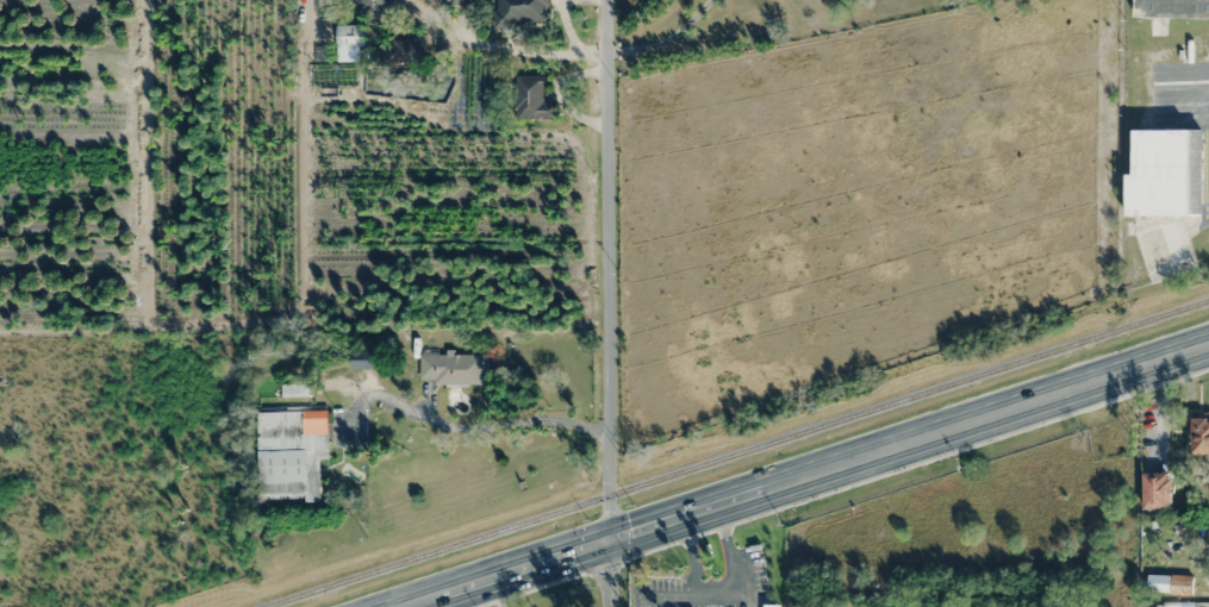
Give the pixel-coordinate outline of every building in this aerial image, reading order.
[(346,11),(369,11),(369,0),(346,0),(346,11)] [(495,27),(548,27),(548,0),(495,0),(495,27)] [(1135,17),(1208,18),(1208,0),(1135,0),(1135,17)] [(336,62),(363,62),(363,26),(336,26),(336,62)] [(391,39),(391,64),(414,64),(414,39),(391,39)] [(554,103),(544,103),(544,76),(514,76),(514,120),(554,120),(554,103)] [(1132,131),(1132,175),(1125,175),(1126,217),(1143,217),(1143,228),(1148,228),(1148,218),(1202,217),(1202,130),(1132,131)] [(486,384),(486,353),(419,353),(419,384),(486,384)] [(257,411),(257,501),(319,501),(318,458),(328,458),(328,411),(257,411)] [(1191,418),(1191,454),(1208,454),(1208,418),(1191,418)] [(1142,509),(1170,509),(1170,473),(1142,473),(1142,509)]
